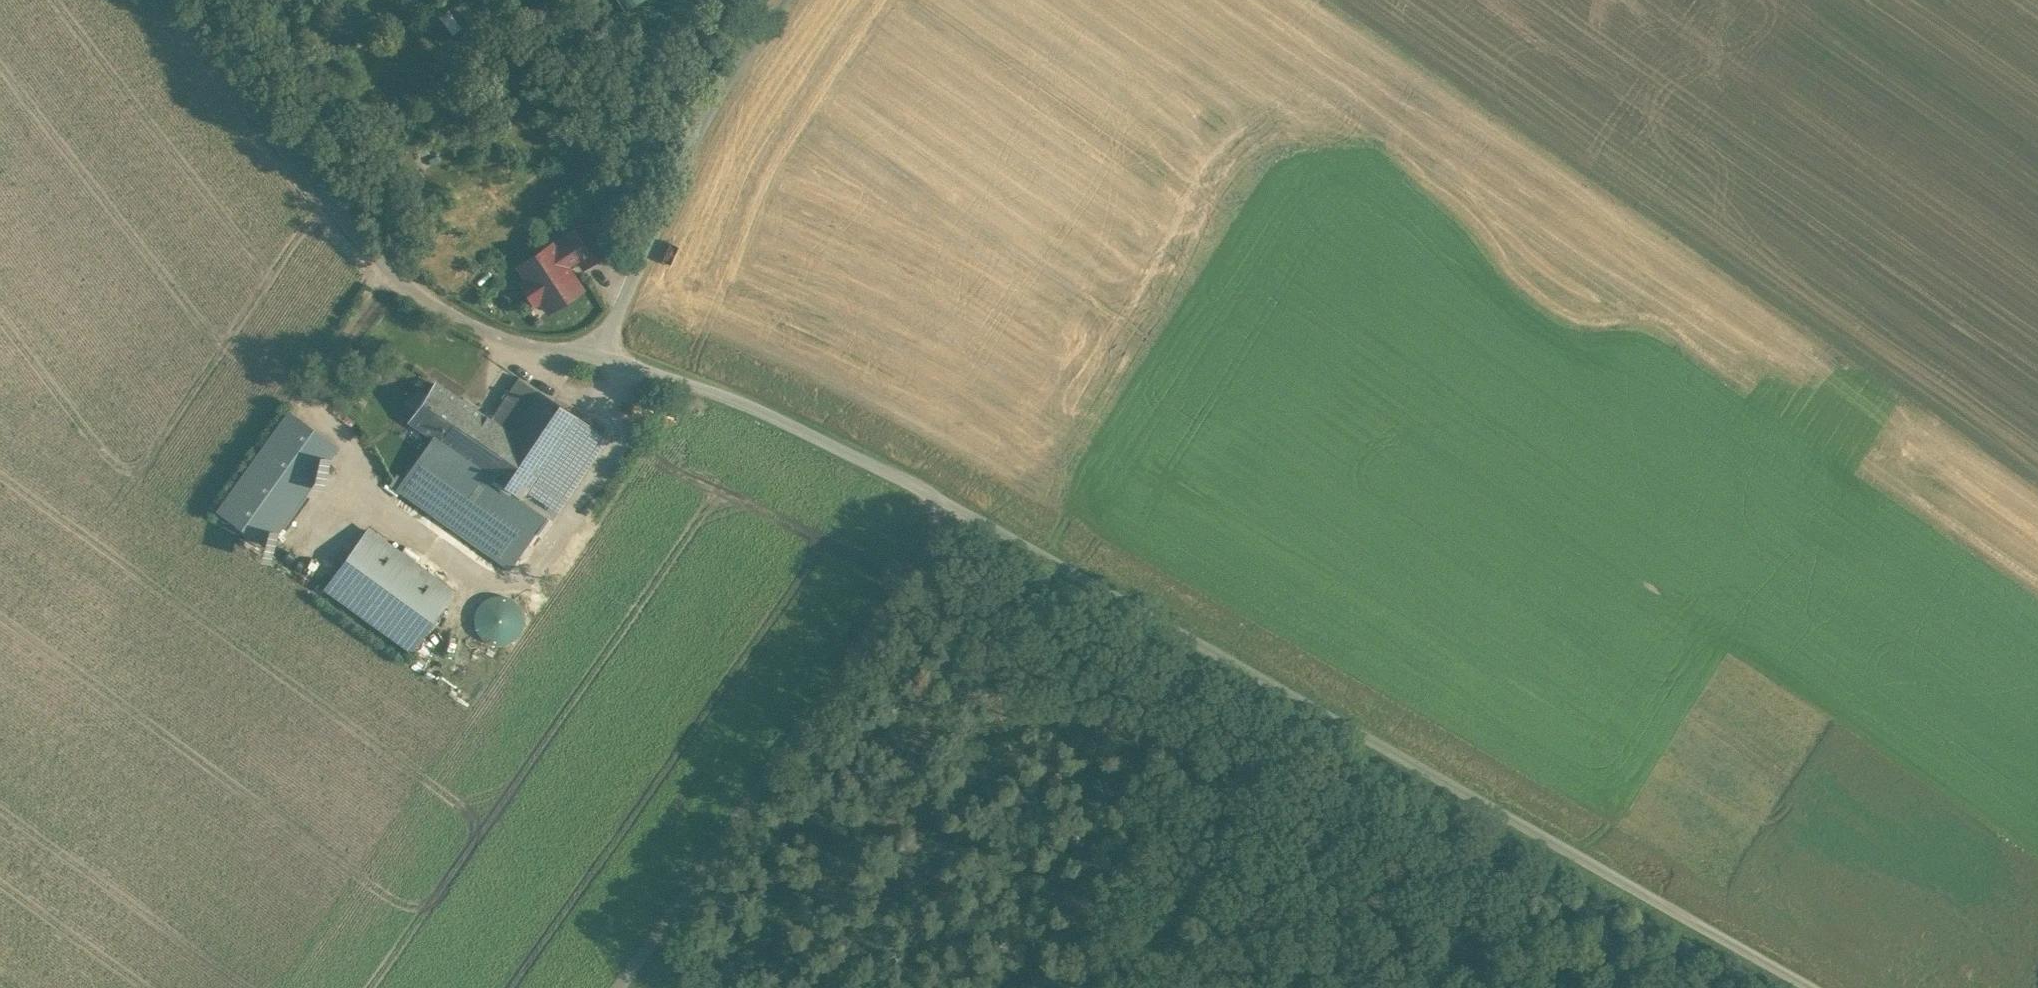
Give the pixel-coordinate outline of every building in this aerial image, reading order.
[(476,16),(466,0),(460,0),(439,14),(451,32),(476,16)] [(585,222),(564,236),(578,258),(584,266),(605,253),(585,222)] [(552,244),(519,266),(528,280),(521,284),(534,304),(541,299),(549,311),(581,289),(566,266),(578,258),(567,241),(555,249),(552,244)] [(495,250),(487,257),(494,265),(502,258),(495,250)] [(518,377),(491,418),(510,432),(538,390),(518,377)] [(434,383),(409,419),(434,436),(459,399),(434,383)] [(510,432),(483,473),(521,499),(577,416),(538,390),(510,432)] [(491,418),(460,398),(434,436),(433,438),(483,473),(510,432),(491,418)] [(288,411),(217,510),(266,545),(337,446),(288,411)] [(577,416),(521,499),(547,517),(550,512),(551,512),(604,434),(577,416)] [(483,473),(433,438),(396,489),(510,569),(547,517),(521,499),(483,473)] [(453,591),(368,530),(326,588),(411,650),(453,591)] [(505,600),(495,600),(488,602),(481,607),(477,614),(475,622),(476,629),(481,637),(489,643),(499,645),(509,643),(517,638),(522,630),(524,620),(521,611),(514,604),(505,600)]
